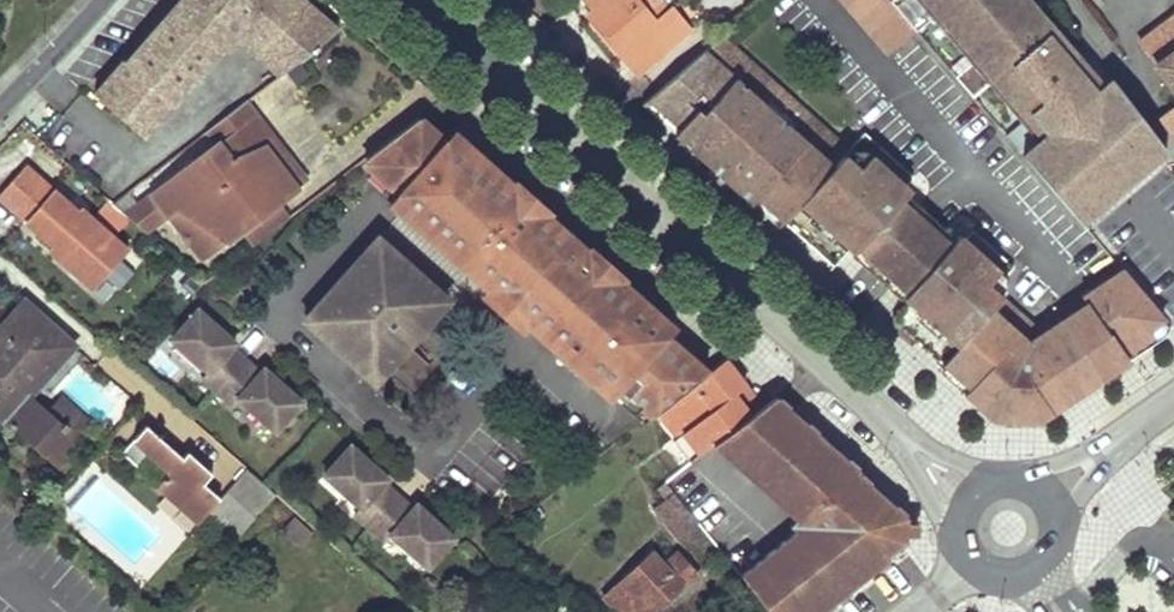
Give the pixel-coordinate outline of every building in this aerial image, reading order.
[(279,73),(330,34),(292,0),(178,0),(120,66),(117,63),(89,94),(141,140),(227,39),(238,37),(279,73)] [(612,44),(636,72),(686,30),(667,5),(665,8),(658,0),(584,0),(593,12),(589,16),(612,44)] [(885,55),(914,32),(888,0),(838,0),(885,55)] [(1092,89),(1023,0),(888,0),(914,32),(917,35),(976,106),(986,98),(992,106),(994,104),(1000,112),(1001,114),(1000,115),(1000,116),(1000,117),(1000,119),(999,120),(999,121),(998,122),(998,123),(997,124),(996,125),(995,126),(1007,141),(1018,154),(1070,213),(1077,222),(1085,216),(1156,157),(1163,151),(1157,143),(1110,77),(1092,89)] [(1137,44),(1149,60),(1173,92),(1173,17),(1137,44)] [(808,112),(720,34),(709,44),(648,95),(681,123),(674,131),(737,189),(750,201),(759,193),(835,261),(852,243),(858,249),(907,195),(912,190),(905,183),(914,173),(865,128),(848,147),(808,112)] [(648,95),(639,102),(674,131),(681,123),(648,95)] [(218,143),(150,194),(167,215),(176,210),(226,239),(237,232),(273,204),(297,186),(268,148),(256,115),(244,100),(207,128),(218,143)] [(1160,116),(1173,135),(1173,104),(1160,116)] [(297,186),(306,180),(256,115),(268,148),(297,186)] [(415,117),(361,159),(397,192),(392,198),(403,207),(399,211),(608,394),(617,384),(651,413),(682,389),(703,372),(661,333),(669,325),(542,214),(538,218),(504,189),(508,184),(492,170),(449,133),(442,141),(415,117)] [(112,264),(126,250),(78,206),(74,211),(26,166),(0,194),(0,195),(79,269),(84,264),(99,278),(112,264)] [(150,194),(122,215),(144,234),(167,215),(150,194)] [(931,216),(907,195),(858,249),(857,251),(882,274),(905,294),(908,292),(931,266),(955,238),(931,216)] [(273,204),(237,232),(247,246),(284,218),(273,204)] [(176,210),(167,215),(201,259),(226,239),(176,210)] [(914,296),(896,316),(921,337),(943,357),(975,385),(967,392),(997,418),(1015,417),(1044,415),(1163,337),(1165,324),(1127,278),(1123,273),(1040,328),(1007,299),(1012,293),(1009,278),(1019,266),(976,227),(966,238),(960,233),(955,238),(931,266),(908,292),(914,296)] [(308,313),(377,373),(448,292),(379,232),(308,313)] [(39,375),(35,372),(64,341),(21,302),(0,325),(0,415),(42,453),(66,426),(48,410),(29,393),(42,378),(39,375)] [(241,399),(277,431),(303,402),(266,369),(262,374),(233,348),(237,343),(200,310),(174,339),(210,372),(204,378),(234,405),(241,399)] [(703,372),(682,389),(684,392),(663,408),(696,452),(746,413),(731,394),(741,386),(720,358),(703,372)] [(893,547),(903,539),(904,533),(905,520),(905,517),(875,490),(855,472),(858,469),(844,456),(813,429),(793,411),(783,403),(775,395),(713,444),(721,452),(732,462),(757,485),(789,514),(802,526),(740,576),(769,611),(816,611),(850,585),(852,583),(885,557),(883,554),(893,547)] [(89,426),(60,398),(48,410),(66,426),(42,453),(54,464),(89,426)] [(146,422),(121,449),(138,463),(150,449),(170,468),(158,481),(199,518),(206,509),(236,536),(275,493),(246,467),(220,496),(203,481),(197,476),(206,466),(187,449),(182,455),(146,422)] [(352,447),(326,475),(362,508),(356,515),(384,540),(390,534),(426,566),(452,537),(416,504),(411,509),(383,483),(387,478),(352,447)] [(206,466),(197,476),(203,481),(212,471),(206,466)] [(653,487),(658,493),(663,499),(653,506),(678,538),(698,522),(664,478),(653,487)] [(299,544),(304,538),(309,533),(292,518),(282,528),(299,544)] [(666,600),(668,602),(696,577),(673,552),(661,563),(650,552),(602,595),(617,611),(648,611),(664,597),(666,600)]
